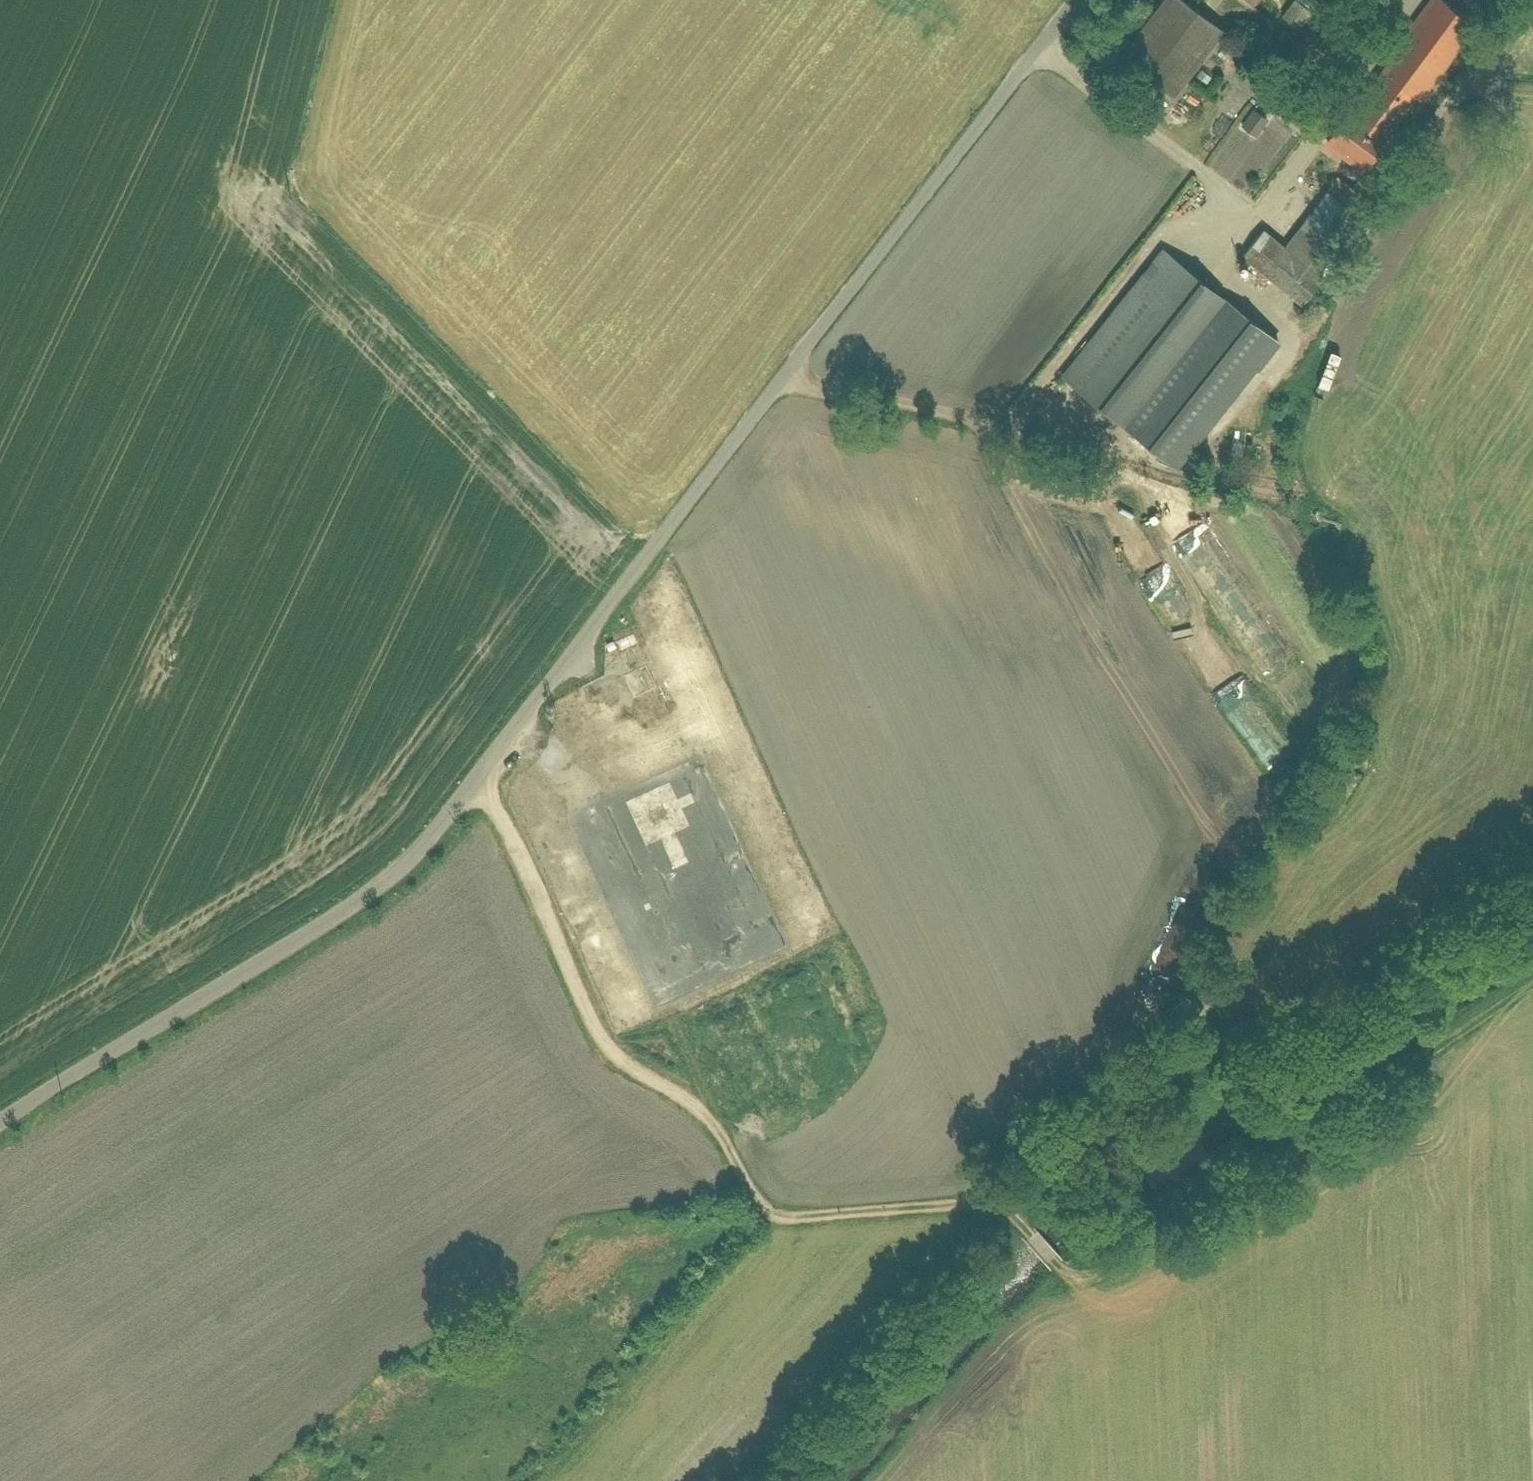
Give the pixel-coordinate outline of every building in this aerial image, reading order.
[(1174,95),(1225,34),(1185,0),(1156,0),(1117,47),(1174,95)] [(1320,144),(1363,177),(1478,26),(1445,0),(1429,0),(1320,144)] [(1345,174),(1332,192),(1357,210),(1370,193),(1345,174)] [(1270,237),(1246,268),(1295,305),(1319,273),(1270,237)] [(1159,253),(1061,377),(1118,422),(1162,457),(1261,333),(1216,298),(1159,253)]
